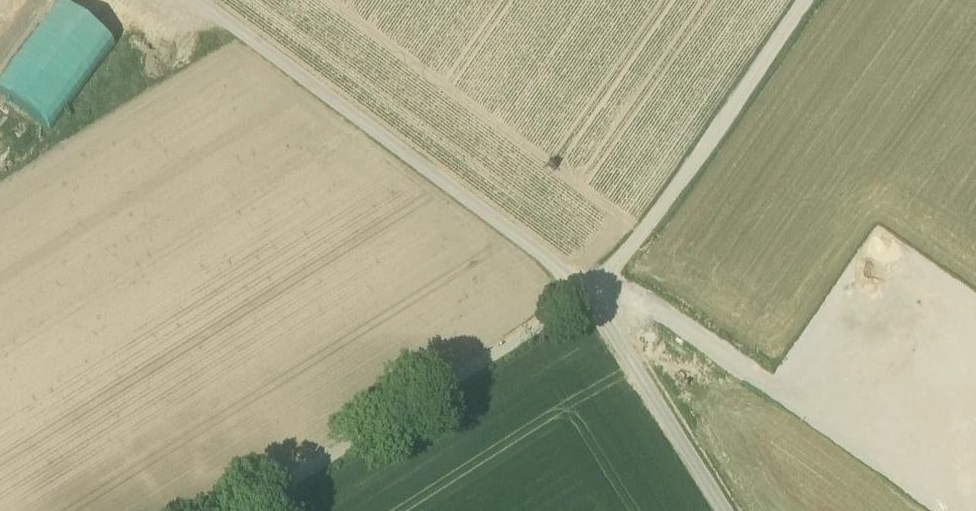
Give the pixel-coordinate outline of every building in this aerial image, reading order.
[(32,0),(0,0),(0,43),(32,0)] [(59,4),(0,82),(0,94),(49,130),(114,45),(59,4)]
